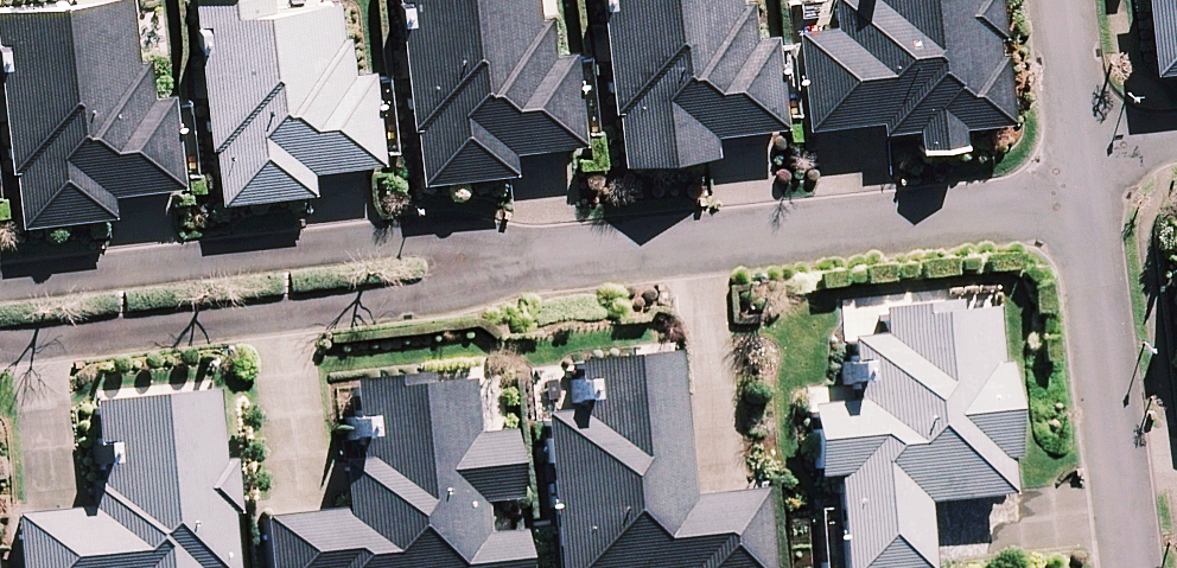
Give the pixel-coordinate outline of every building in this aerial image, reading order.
[(0,11),(0,27),(23,221),(106,212),(104,190),(178,182),(168,101),(152,102),(147,61),(135,62),(127,0),(98,0),(0,11)] [(231,198),(314,188),(312,167),(386,159),(376,77),(360,79),(355,38),(343,39),(339,4),(276,11),(274,0),(208,0),(231,198)] [(424,176),(508,167),(505,146),(579,137),(569,56),(553,58),(548,16),(536,18),(534,0),(403,0),(424,176)] [(630,158),(713,149),(711,127),(785,119),(775,37),(759,39),(754,0),(611,0),(630,158)] [(846,24),(805,28),(816,121),(882,114),(884,136),(923,132),(925,148),(966,143),(964,127),(1008,122),(994,0),(843,0),(846,24)] [(1153,66),(1176,64),(1176,0),(1145,0),(1153,66)] [(985,301),(883,313),(886,337),(853,341),(860,403),(812,408),(820,475),(837,473),(848,567),(927,567),(919,498),(1007,488),(1004,457),(1012,457),(1001,365),(993,366),(985,301)] [(544,421),(561,567),(773,567),(763,490),(690,499),(673,357),(576,368),(582,416),(544,421)] [(503,437),(472,441),(465,382),(426,387),(424,369),(360,376),(371,463),(343,466),(349,514),(272,523),(277,567),(518,567),(515,536),(484,539),(479,495),(509,491),(503,437)] [(213,395),(90,409),(102,511),(16,521),(21,567),(233,567),(227,518),(235,517),(228,462),(221,463),(213,395)]
